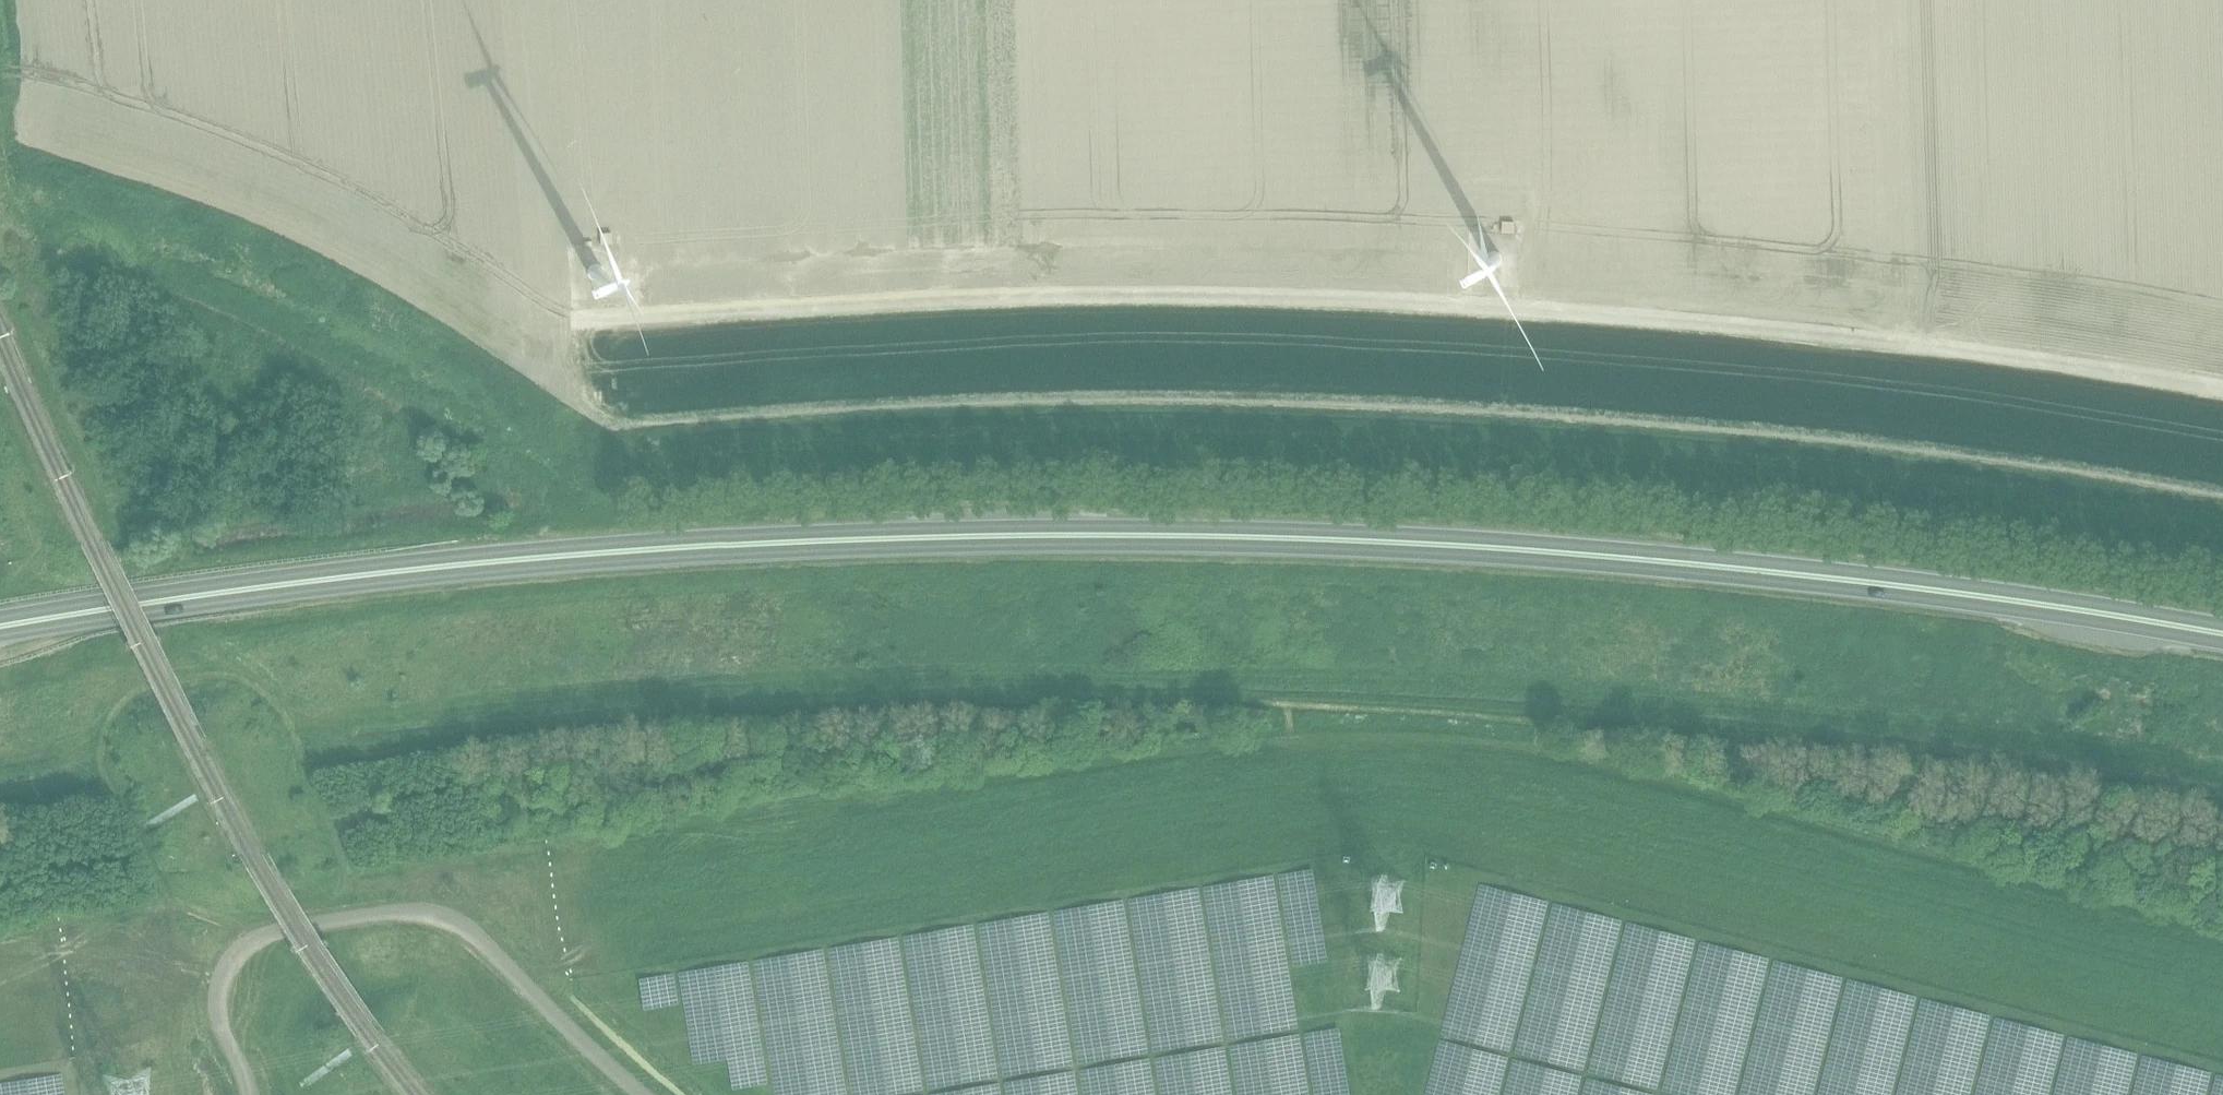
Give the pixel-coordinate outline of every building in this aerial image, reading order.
[(1486,256),(1486,258),(1486,261),(1487,263),(1489,265),(1491,266),(1494,266),(1496,266),(1498,264),(1500,262),(1501,260),(1501,258),(1500,255),(1499,253),(1497,252),(1494,251),(1492,251),(1490,252),(1488,254),(1486,256)] [(588,269),(587,272),(588,274),(589,276),(590,278),(593,279),(595,280),(598,279),(600,278),(601,276),(603,274),(603,271),(602,269),(601,267),(599,265),(596,264),(594,265),(591,265),(589,267),(588,269)]
